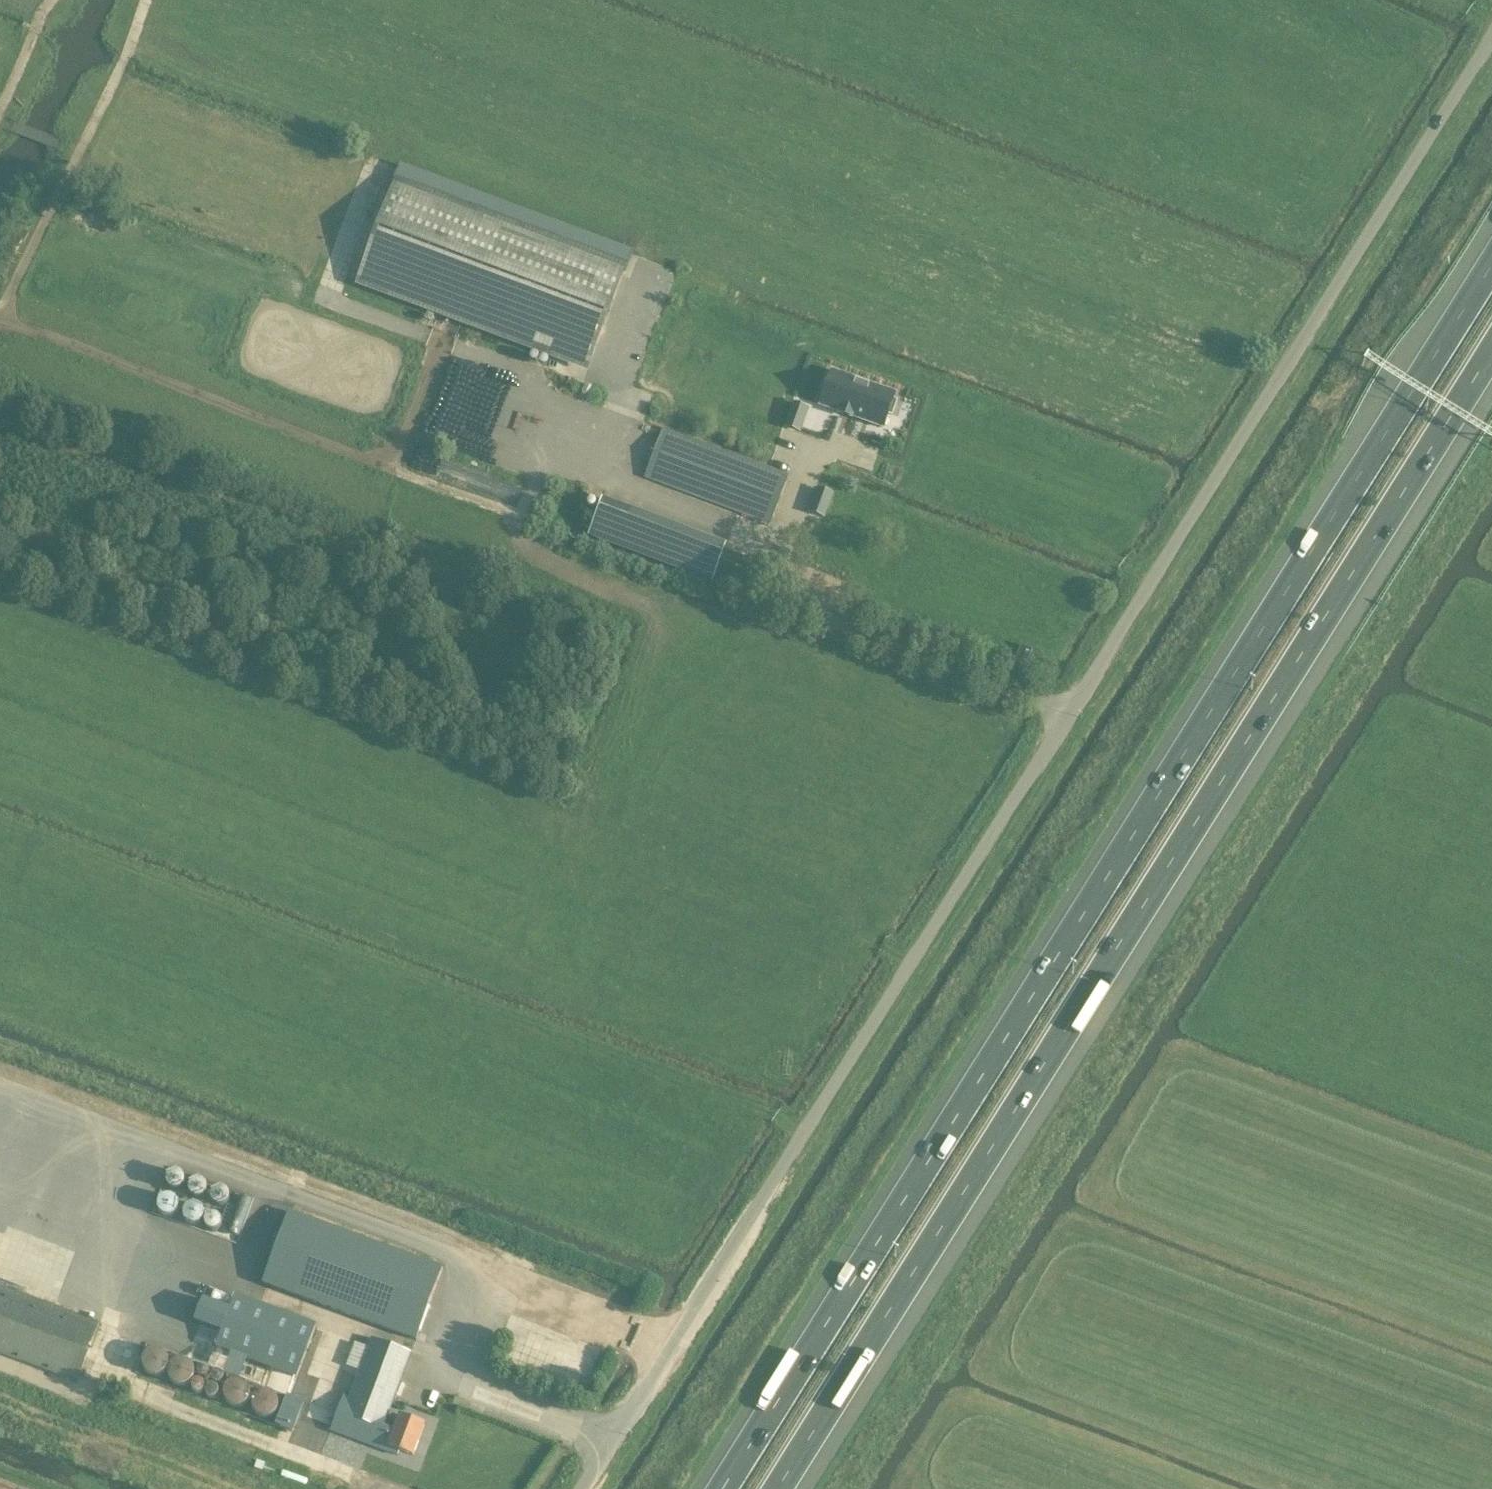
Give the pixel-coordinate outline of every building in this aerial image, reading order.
[(392,190),(358,281),(588,367),(622,276),(631,253),(401,167),(392,190)] [(832,371),(820,405),(840,412),(840,414),(844,415),(848,416),(851,418),(852,416),(883,428),(888,414),(891,415),(896,401),(893,400),(895,394),(832,371)] [(800,432),(809,408),(793,402),(784,426),(800,432)] [(771,524),(788,477),(662,431),(645,478),(771,524)] [(825,518),(834,494),(817,488),(808,512),(825,518)] [(602,499),(588,537),(712,583),(726,546),(602,499)] [(1021,645),(1016,657),(1027,661),(1032,650),(1021,645)] [(159,1215),(247,1235),(256,1192),(168,1172),(159,1215)] [(289,1211),(264,1283),(419,1337),(444,1265),(289,1211)] [(100,1324),(0,1287),(0,1353),(79,1382),(100,1324)] [(297,1377),(316,1325),(237,1296),(218,1348),(297,1377)] [(343,1395),(330,1430),(397,1456),(399,1451),(412,1456),(424,1426),(400,1416),(394,1430),(384,1427),(412,1353),(372,1338),(349,1397),(343,1395)] [(143,1369),(196,1393),(209,1365),(155,1341),(143,1369)] [(276,1426),(292,1432),(303,1403),(287,1397),(276,1426)] [(333,1415),(310,1406),(301,1428),(324,1437),(333,1415)]
